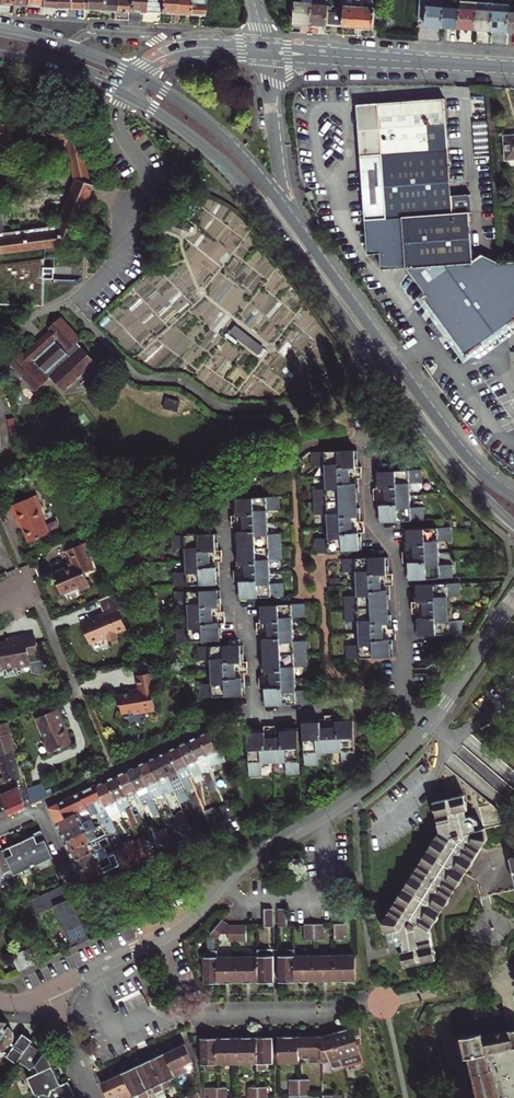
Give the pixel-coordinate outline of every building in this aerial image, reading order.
[(101,0),(84,0),(84,7),(101,8),(101,0)] [(114,9),(115,0),(101,0),(101,8),(114,9)] [(128,0),(115,0),(114,9),(128,9),(128,0)] [(143,10),(144,0),(128,0),(128,9),(143,10)] [(160,0),(144,0),(143,10),(160,11),(160,0)] [(174,12),(175,0),(160,0),(160,11),(174,12)] [(174,12),(188,13),(188,0),(175,0),(174,12)] [(188,13),(204,14),(204,0),(188,0),(188,13)] [(310,23),(312,3),(312,0),(300,0),(300,2),(295,1),(293,21),(310,23)] [(327,24),(358,26),(360,0),(344,0),(343,11),(328,10),(327,24)] [(358,26),(373,27),(375,0),(360,0),(358,26)] [(443,0),(419,0),(418,17),(425,18),(425,26),(442,27),(443,0)] [(442,27),(458,28),(460,0),(443,0),(442,27)] [(476,0),(470,0),(460,0),(458,28),(474,29),(476,0)] [(474,29),(491,30),(492,9),(493,1),(476,0),(474,29)] [(312,3),(310,23),(327,24),(328,10),(328,4),(312,3)] [(508,31),(509,10),(492,9),(491,30),(508,31)] [(362,103),(373,257),(385,256),(387,272),(411,270),(473,350),(513,318),(513,261),(500,261),(485,253),(475,257),(471,211),(458,212),(457,195),(450,97),(362,103)] [(68,243),(92,185),(88,183),(76,127),(0,126),(0,140),(66,141),(76,182),(61,219),(59,230),(4,237),(3,236),(0,237),(0,253),(55,246),(55,251),(71,249),(71,244),(68,243)] [(513,158),(513,135),(503,136),(505,159),(513,158)] [(41,179),(26,179),(27,214),(42,213),(41,179)] [(470,194),(457,195),(458,212),(471,211),(470,194)] [(54,278),(54,272),(54,267),(44,267),(44,258),(0,264),(0,304),(43,305),(44,278),(54,278)] [(47,331),(41,336),(49,345),(42,350),(35,342),(23,353),(21,351),(8,364),(33,392),(48,378),(62,392),(93,363),(75,344),(80,339),(59,317),(46,328),(47,331)] [(259,354),(264,347),(241,330),(236,337),(259,354)] [(49,345),(41,336),(35,342),(42,350),(49,345)] [(357,550),(352,449),(309,452),(309,465),(323,464),(324,489),(311,489),(312,514),(325,513),(326,526),(315,526),(316,538),(313,538),(314,552),(357,550)] [(378,522),(422,520),(421,506),(409,507),(407,483),(420,482),(419,469),(376,471),(378,522)] [(19,525),(26,543),(47,534),(36,510),(40,508),(34,495),(7,505),(16,526),(19,525)] [(280,558),(278,533),(266,533),(265,510),(277,509),(277,496),(233,498),(238,598),(281,595),(281,583),(268,583),(267,559),(280,558)] [(437,565),(436,540),(448,540),(448,526),(405,529),(407,580),(450,578),(450,564),(437,565)] [(215,583),(213,534),(169,535),(170,548),(183,548),(184,572),(171,572),(172,586),(215,583)] [(52,575),(60,595),(77,588),(79,592),(89,588),(84,574),(91,570),(80,544),(65,551),(70,564),(66,566),(67,568),(52,575)] [(342,595),(342,607),(343,621),(356,620),(357,644),(344,645),(345,658),(388,656),(383,557),(340,559),(341,572),(354,571),(355,595),(342,595)] [(446,620),(445,596),(458,595),(458,583),(414,584),(417,635),(460,633),(459,620),(446,620)] [(215,589),(172,592),(173,604),(186,603),(187,628),(174,629),(175,642),(218,639),(215,589)] [(79,623),(88,644),(104,638),(106,642),(116,638),(114,634),(124,630),(117,612),(124,610),(117,592),(96,601),(101,614),(79,623)] [(259,605),(264,705),(307,703),(306,690),(293,690),(292,666),(305,666),(304,640),(291,641),(290,617),(303,616),(302,603),(259,605)] [(4,668),(4,665),(13,663),(14,667),(26,665),(27,671),(35,672),(35,673),(42,673),(40,660),(38,661),(35,643),(34,643),(25,644),(23,637),(23,635),(6,637),(7,641),(0,641),(0,668),(4,668)] [(32,635),(23,637),(25,644),(34,643),(32,635)] [(209,659),(210,683),(197,684),(197,697),(241,695),(238,644),(195,647),(195,659),(209,659)] [(124,707),(126,715),(137,713),(138,713),(138,710),(147,709),(148,714),(152,713),(153,721),(180,718),(175,691),(161,693),(158,674),(142,676),(144,689),(133,691),(133,694),(120,696),(122,706),(124,707)] [(43,742),(48,755),(71,745),(64,728),(66,727),(58,708),(36,718),(45,741),(43,742)] [(12,751),(7,733),(10,732),(7,717),(2,718),(3,723),(0,723),(0,754),(12,751)] [(351,719),(300,722),(302,765),(316,765),(316,752),(339,750),(340,763),(352,763),(351,719)] [(196,735),(210,768),(223,762),(218,743),(212,746),(207,729),(196,735)] [(245,732),(247,776),(260,775),(259,762),(283,761),(284,774),(297,773),(295,730),(245,732)] [(196,735),(186,739),(200,773),(201,774),(210,769),(196,735)] [(200,773),(186,739),(176,744),(190,776),(190,777),(200,773)] [(187,777),(190,776),(176,744),(165,749),(187,797),(192,807),(198,804),(194,794),(191,795),(188,789),(191,788),(187,777)] [(187,797),(165,749),(155,754),(172,792),(177,802),(187,797)] [(0,754),(0,780),(1,780),(19,776),(12,751),(0,754)] [(172,792),(155,754),(145,759),(162,796),(172,792)] [(135,764),(152,801),(162,796),(145,759),(135,764)] [(158,813),(152,801),(135,764),(125,769),(135,791),(140,800),(145,798),(153,815),(158,813)] [(115,774),(125,796),(135,791),(125,769),(115,774)] [(115,774),(104,779),(117,807),(120,806),(129,824),(135,821),(127,802),(125,796),(115,774)] [(117,807),(104,779),(94,784),(110,820),(120,815),(117,807)] [(95,815),(98,821),(102,819),(109,832),(115,830),(110,820),(94,784),(78,792),(84,805),(87,804),(92,817),(95,815)] [(0,793),(0,798),(6,815),(25,807),(16,786),(0,793)] [(62,815),(74,810),(76,808),(78,813),(86,809),(84,805),(78,792),(56,802),(62,815)] [(430,930),(488,839),(485,828),(477,830),(475,823),(471,821),(466,822),(465,817),(467,817),(466,810),(468,809),(465,795),(434,802),(440,831),(384,921),(386,933),(394,931),(396,939),(399,941),(404,939),(405,943),(404,943),(405,951),(403,951),(406,965),(436,959),(430,930)] [(135,821),(137,824),(141,822),(137,813),(141,811),(135,798),(127,802),(135,821)] [(62,815),(56,802),(47,806),(54,822),(75,812),(74,810),(62,815)] [(224,804),(214,808),(219,822),(230,818),(224,804)] [(219,822),(214,808),(213,807),(203,811),(210,826),(219,822)] [(181,810),(171,815),(182,838),(192,834),(188,826),(181,810)] [(80,823),(75,812),(54,822),(59,833),(80,823)] [(59,833),(63,842),(100,825),(98,821),(95,815),(92,817),(80,823),(59,833)] [(188,826),(192,834),(199,831),(196,823),(188,826)] [(100,825),(63,842),(67,851),(104,834),(100,825)] [(172,842),(170,838),(166,830),(165,827),(155,832),(162,846),(172,842)] [(166,830),(170,838),(175,836),(171,827),(166,830)] [(27,838),(1,850),(12,875),(51,857),(39,831),(32,834),(27,838)] [(67,851),(71,860),(108,843),(104,834),(67,851)] [(142,836),(133,841),(139,856),(149,852),(142,836)] [(131,838),(120,843),(129,861),(139,856),(133,841),(131,838)] [(76,871),(113,854),(108,843),(71,860),(76,871)] [(13,877),(12,875),(1,850),(0,850),(0,882),(13,877)] [(80,881),(118,865),(113,854),(76,871),(80,881)] [(70,946),(87,938),(69,898),(52,906),(70,946)] [(274,925),(273,909),(265,909),(265,925),(274,925)] [(288,909),(279,909),(279,925),(288,925),(288,909)] [(218,940),(223,934),(230,925),(223,920),(213,931),(209,934),(218,940)] [(308,940),(316,940),(315,924),(307,924),(308,940)] [(239,941),(238,925),(230,925),(223,934),(231,935),(230,941),(239,941)] [(39,961),(32,948),(12,958),(19,971),(39,961)] [(259,957),(259,983),(275,983),(274,957),(269,957),(269,952),(259,952),(259,957)] [(280,957),(280,983),(296,983),(296,957),(296,952),(284,952),(284,957),(280,957)] [(203,984),(219,984),(219,958),(219,953),(209,953),(207,955),(207,958),(203,959),(203,984)] [(336,983),(361,982),(361,963),(356,962),(356,956),(336,957),(336,983)] [(219,958),(219,984),(239,983),(239,957),(219,958)] [(259,957),(239,957),(239,983),(259,983),(259,957)] [(316,957),(296,957),(296,983),(317,983),(316,957)] [(316,957),(317,983),(336,983),(336,957),(316,957)] [(17,971),(12,961),(0,966),(0,972),(3,977),(17,971)] [(5,1023),(0,1023),(0,1050),(5,1050),(11,1047),(13,1049),(6,1059),(16,1066),(17,1064),(30,1046),(33,1042),(23,1034),(16,1044),(10,1039),(14,1033),(12,1028),(10,1026),(6,1031),(4,1029),(7,1025),(5,1023)] [(486,1051),(513,1045),(513,1027),(482,1034),(481,1032),(460,1036),(465,1057),(468,1056),(477,1097),(497,1097),(486,1051)] [(363,1054),(360,1047),(363,1047),(362,1028),(336,1034),(344,1064),(345,1068),(366,1063),(363,1054)] [(336,1034),(324,1037),(324,1061),(334,1061),(334,1064),(337,1065),(344,1064),(336,1034)] [(270,1063),(275,1063),(275,1037),(259,1038),(260,1064),(260,1069),(270,1069),(270,1063)] [(300,1038),(301,1056),(312,1056),(312,1064),(324,1063),(324,1061),(324,1037),(300,1038)] [(219,1064),(218,1038),(204,1039),(204,1064),(209,1064),(209,1069),(219,1069),(219,1064)] [(219,1064),(240,1064),(240,1038),(218,1038),(219,1064)] [(260,1064),(259,1038),(240,1038),(240,1064),(260,1064)] [(301,1064),(301,1056),(300,1038),(280,1038),(280,1064),(301,1064)] [(166,1053),(178,1078),(187,1074),(184,1067),(195,1062),(186,1044),(166,1053)] [(70,1083),(63,1086),(47,1053),(46,1055),(30,1046),(17,1064),(32,1073),(35,1079),(30,1081),(36,1096),(40,1097),(77,1097),(70,1083)] [(171,1081),(178,1078),(166,1053),(152,1060),(166,1091),(174,1087),(171,1081)] [(166,1091),(152,1060),(137,1067),(149,1092),(156,1089),(158,1094),(166,1091)] [(123,1073),(135,1097),(136,1097),(140,1096),(141,1097),(150,1097),(152,1097),(149,1092),(137,1067),(123,1073)] [(123,1073),(102,1083),(109,1097),(135,1097),(123,1073)] [(301,1097),(301,1082),(293,1082),(293,1097),(301,1097)] [(210,1097),(219,1097),(219,1090),(210,1090),(210,1097)]
